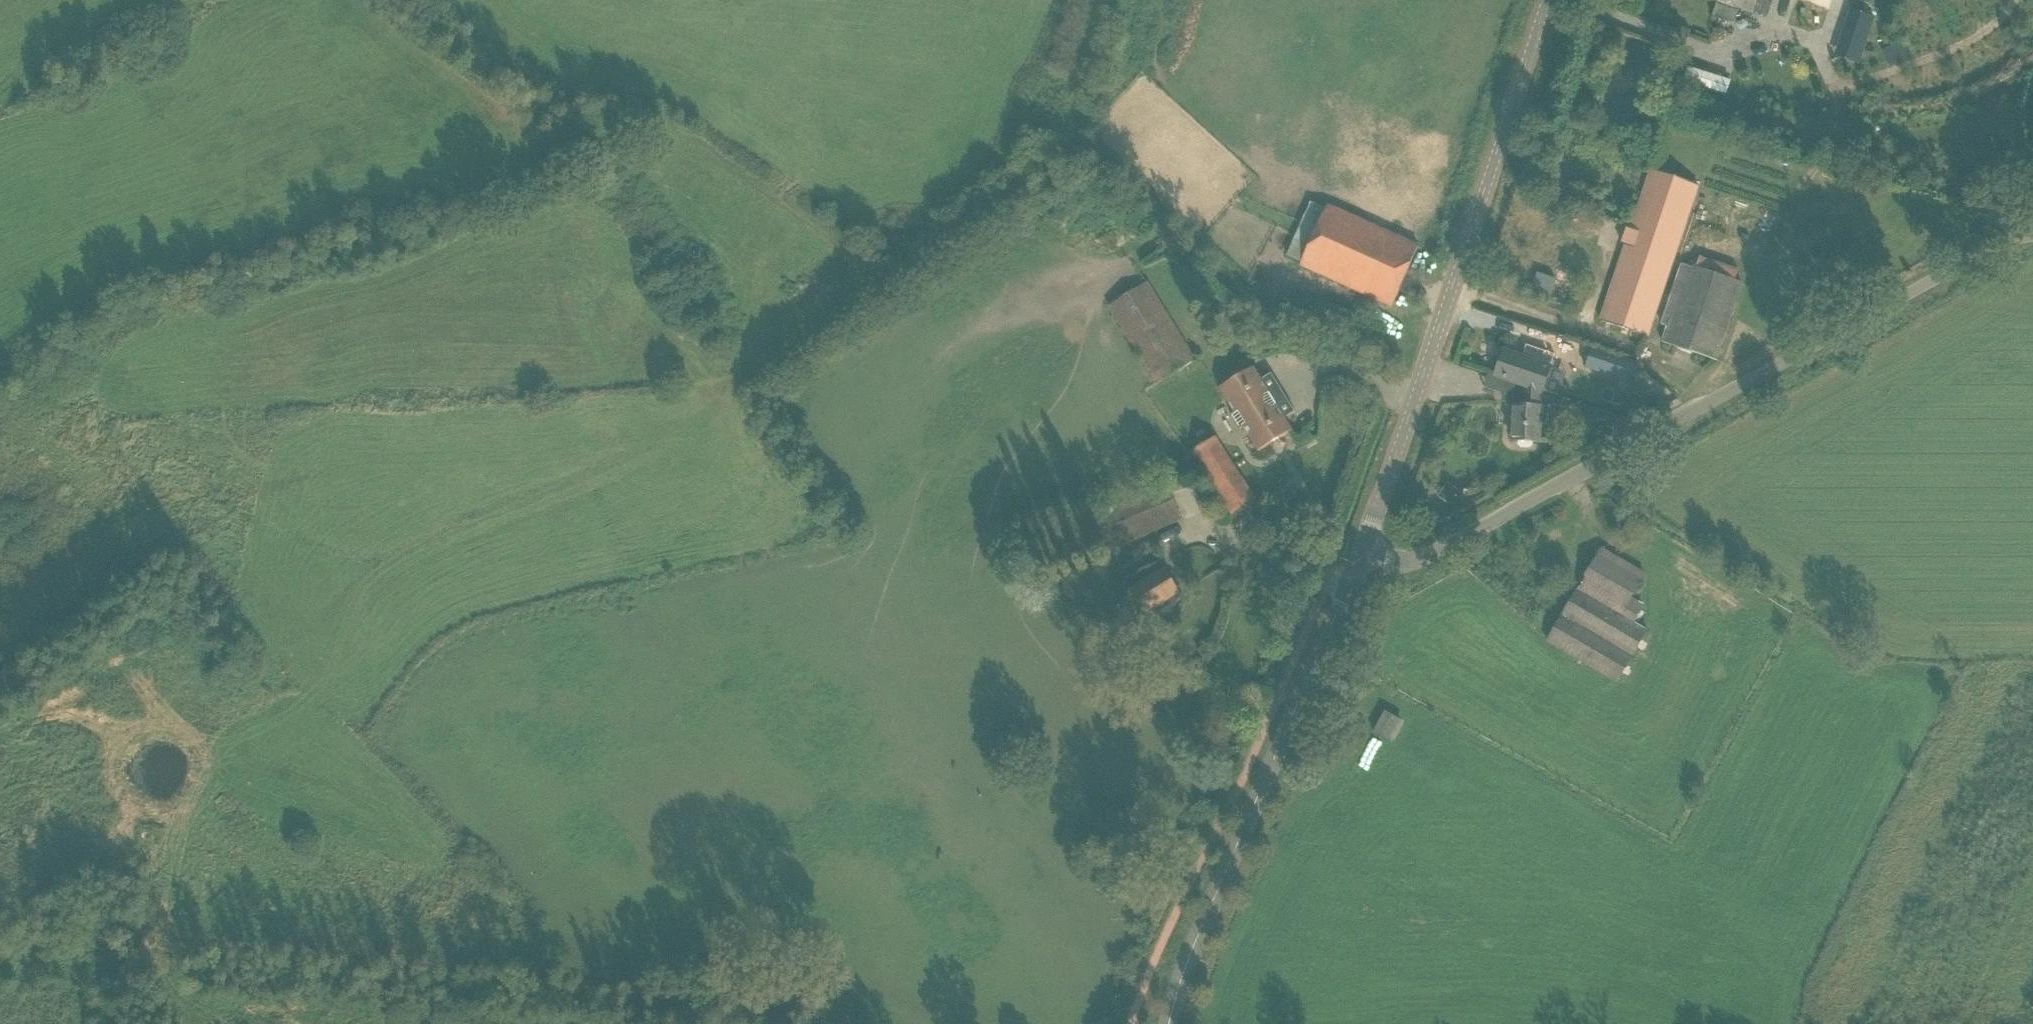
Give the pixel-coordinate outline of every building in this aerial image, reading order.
[(1731,22),(1734,23),(1739,9),(1752,14),(1753,12),(1763,15),(1771,0),(1717,0),(1712,16),(1731,22)] [(1861,14),(1846,59),(1859,63),(1874,18),(1861,14)] [(1708,91),(1708,77),(1690,76),(1690,90),(1708,91)] [(1600,321),(1647,337),(1652,321),(1672,261),(1697,185),(1651,169),(1600,321)] [(1286,256),(1301,262),(1300,264),(1373,298),(1391,306),(1418,245),(1400,237),(1327,204),(1325,209),(1309,202),(1286,256)] [(1680,263),(1659,323),(1667,326),(1662,342),(1716,360),(1742,284),(1680,263)] [(1148,282),(1108,307),(1155,384),(1196,359),(1148,282)] [(1569,341),(1565,352),(1587,359),(1590,348),(1569,341)] [(1503,351),(1495,375),(1512,381),(1542,391),(1554,356),(1520,344),(1517,343),(1513,354),(1503,351)] [(1591,348),(1585,367),(1630,382),(1636,364),(1591,348)] [(1261,381),(1253,367),(1218,390),(1233,413),(1230,415),(1239,429),(1242,428),(1257,452),(1292,430),(1285,418),(1294,412),(1271,374),(1261,381)] [(1512,381),(1504,404),(1514,404),(1512,440),(1518,441),(1518,445),(1521,448),(1529,449),(1533,445),(1533,442),(1538,442),(1540,408),(1553,404),(1560,407),(1563,397),(1557,395),(1556,396),(1542,391),(1512,381)] [(1229,519),(1257,499),(1217,439),(1189,457),(1229,519)] [(1165,479),(1020,538),(1037,581),(1183,520),(1165,479)] [(1447,484),(1438,495),(1448,503),(1457,491),(1447,484)] [(1601,547),(1546,642),(1618,683),(1648,630),(1635,623),(1644,605),(1631,598),(1646,574),(1601,547)] [(1165,568),(1129,590),(1145,616),(1180,593),(1165,568)] [(1384,711),(1374,733),(1392,743),(1404,722),(1384,711)]
